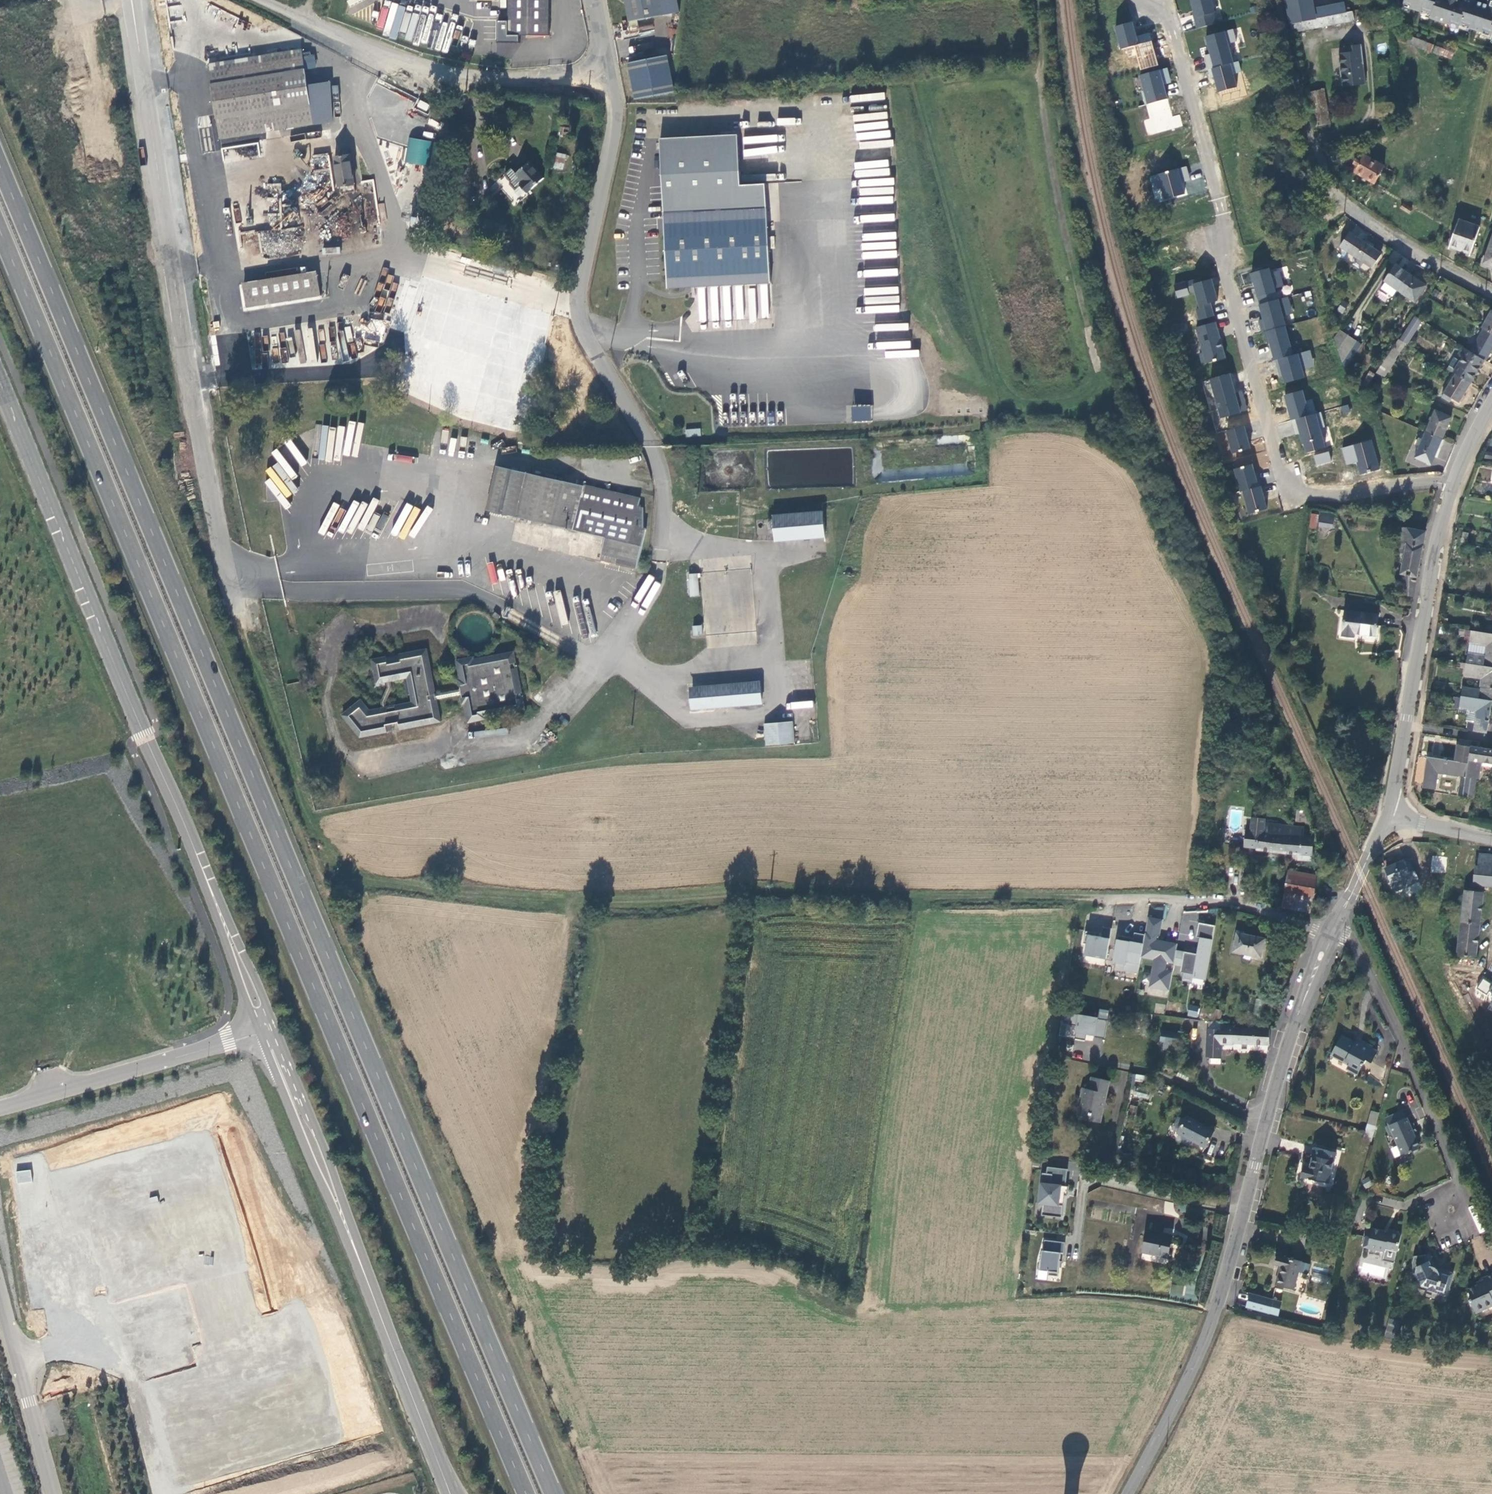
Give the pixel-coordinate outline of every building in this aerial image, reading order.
[(509,35),(549,36),(549,0),(509,0),(509,35)] [(629,23),(662,16),(659,1),(659,0),(625,0),(629,23)] [(1195,28),(1219,22),(1214,0),(1189,0),(1195,28)] [(1311,0),(1286,0),(1290,23),(1315,19),(1313,9),(1311,0)] [(1345,3),(1323,7),(1325,17),(1346,13),(1345,3)] [(1325,17),(1323,7),(1313,9),(1315,19),(1325,17)] [(1346,13),(1325,17),(1315,19),(1290,23),(1292,33),(1354,21),(1352,11),(1346,13)] [(1136,56),(1139,70),(1158,65),(1150,32),(1136,36),(1133,21),(1114,26),(1120,50),(1125,49),(1127,58),(1136,56)] [(1203,35),(1215,92),(1237,87),(1234,73),(1241,72),(1238,60),(1232,62),(1228,42),(1236,41),(1234,29),(1203,35)] [(1429,44),(1409,37),(1406,44),(1426,51),(1429,44)] [(1435,45),(1432,52),(1451,60),(1454,52),(1435,45)] [(1365,84),(1361,46),(1344,47),(1345,54),(1338,54),(1342,87),(1365,84)] [(220,139),(314,124),(308,86),(318,84),(315,69),(305,71),(302,50),(208,65),(220,139)] [(627,64),(635,100),(674,92),(667,56),(627,64)] [(1167,68),(1139,74),(1148,118),(1143,119),(1146,135),(1183,127),(1180,114),(1171,116),(1165,84),(1171,83),(1167,68)] [(1331,124),(1324,89),(1309,92),(1315,127),(1331,124)] [(405,163),(428,165),(430,140),(408,138),(405,163)] [(565,156),(553,153),(550,167),(563,170),(565,156)] [(349,155),(334,157),(339,187),(354,185),(349,155)] [(1355,173),(1374,184),(1384,166),(1364,155),(1355,173)] [(588,170),(590,162),(575,158),(573,166),(588,170)] [(511,182),(511,185),(516,190),(520,186),(527,193),(544,178),(529,163),(517,174),(512,169),(507,173),(506,176),(511,182)] [(1187,166),(1149,176),(1156,203),(1207,190),(1202,173),(1189,176),(1187,166)] [(1400,208),(1409,214),(1411,209),(1403,204),(1400,208)] [(767,209),(664,214),(665,250),(667,289),(771,284),(767,209)] [(1450,245),(1471,253),(1480,227),(1459,220),(1450,245)] [(1348,252),(1372,268),(1381,254),(1358,238),(1348,252)] [(1483,263),(1491,266),(1491,239),(1483,263)] [(1448,248),(1470,256),(1471,253),(1450,245),(1448,248)] [(536,377),(555,306),(526,299),(532,275),(428,248),(418,286),(406,283),(404,293),(421,298),(396,390),(413,395),(411,405),(519,433),(523,420),(517,418),(528,375),(536,377)] [(1398,291),(1409,275),(1396,265),(1384,281),(1386,282),(1397,290),(1398,291)] [(1268,269),(1251,272),(1266,346),(1257,348),(1259,359),(1277,360),(1282,384),(1305,379),(1306,370),(1315,369),(1315,367),(1311,348),(1290,346),(1283,314),(1292,312),(1288,295),(1290,295),(1291,286),(1284,285),(1280,270),(1281,268),(1273,269),(1268,269)] [(1426,286),(1409,275),(1398,291),(1414,302),(1426,286)] [(243,288),(247,308),(320,296),(317,276),(243,288)] [(1213,278),(1187,282),(1189,294),(1195,293),(1199,321),(1214,319),(1212,301),(1216,301),(1213,278)] [(1187,287),(1190,295),(1195,293),(1191,280),(1174,285),(1175,290),(1187,287)] [(1393,296),(1397,290),(1386,282),(1381,289),(1393,296)] [(1187,288),(1175,291),(1176,298),(1189,295),(1187,288)] [(1416,316),(1421,320),(1428,309),(1423,305),(1416,316)] [(1491,334),(1491,311),(1482,328),(1483,329),(1491,334)] [(1201,325),(1215,321),(1214,316),(1200,320),(1201,325)] [(1399,340),(1407,345),(1422,321),(1415,317),(1399,340)] [(1491,349),(1491,334),(1483,329),(1475,344),(1490,353),(1491,349)] [(1356,341),(1339,330),(1334,338),(1342,362),(1356,341)] [(1375,373),(1384,377),(1395,361),(1393,360),(1402,345),(1396,342),(1375,373)] [(1487,358),(1490,353),(1475,344),(1472,350),(1487,358)] [(1455,374),(1470,383),(1484,360),(1463,347),(1458,355),(1463,357),(1453,373),(1455,374)] [(1232,372),(1208,379),(1220,418),(1248,410),(1242,390),(1238,391),(1232,372)] [(1459,402),(1470,383),(1455,374),(1441,397),(1450,402),(1452,398),(1459,402)] [(1329,447),(1322,411),(1315,413),(1312,399),(1305,401),(1303,390),(1284,394),(1289,420),(1296,418),(1303,452),(1329,447)] [(871,405),(851,405),(851,421),(871,421),(871,405)] [(1426,432),(1442,439),(1451,417),(1435,410),(1426,432)] [(1245,425),(1225,430),(1231,453),(1250,449),(1245,425)] [(700,428),(685,429),(686,436),(700,435),(700,428)] [(1431,464),(1442,439),(1426,432),(1423,439),(1420,446),(1415,457),(1431,464)] [(1340,448),(1346,467),(1356,463),(1359,474),(1380,468),(1371,438),(1340,448)] [(1329,452),(1314,454),(1315,465),(1331,463),(1329,452)] [(1245,514),(1265,509),(1254,463),(1234,468),(1245,514)] [(647,529),(644,529),(644,508),(639,507),(641,498),(585,486),(586,483),(577,481),(576,485),(498,467),(488,511),(606,538),(610,539),(605,561),(637,569),(647,529)] [(773,516),(775,542),(825,537),(823,512),(773,516)] [(1321,513),(1319,527),(1332,529),(1334,515),(1321,513)] [(1413,597),(1425,532),(1398,527),(1399,553),(1404,554),(1403,564),(1401,574),(1402,574),(1404,594),(1413,597)] [(605,561),(610,539),(606,538),(601,560),(605,561)] [(700,596),(698,574),(689,575),(691,597),(700,596)] [(1376,635),(1379,615),(1345,611),(1342,637),(1353,638),(1354,633),(1376,635)] [(703,635),(702,626),(693,627),(694,636),(703,635)] [(1471,631),(1470,642),(1487,645),(1485,655),(1468,653),(1466,664),(1491,668),(1491,634),(1471,631)] [(1487,645),(1470,642),(1468,653),(1485,655),(1487,645)] [(382,709),(369,712),(361,701),(343,716),(360,737),(388,732),(388,731),(400,729),(440,722),(436,700),(462,695),(463,704),(466,703),(469,722),(484,719),(484,716),(523,709),(522,699),(523,699),(523,693),(521,694),(516,668),(518,668),(517,663),(515,664),(513,654),(473,661),(473,659),(458,662),(461,680),(459,681),(460,689),(435,694),(427,650),(400,655),(400,656),(387,658),(373,661),(374,666),(369,667),(373,689),(385,687),(385,683),(386,682),(391,681),(403,679),(407,696),(411,695),(412,703),(387,708),(382,709)] [(1466,664),(1464,675),(1482,678),(1480,689),(1462,687),(1461,696),(1491,701),(1491,700),(1491,668),(1466,664)] [(386,703),(392,688),(391,681),(386,682),(387,688),(381,702),(382,709),(387,708),(386,703)] [(762,699),(761,687),(703,692),(704,704),(762,699)] [(704,704),(703,692),(696,692),(697,705),(704,704)] [(1491,701),(1461,696),(1459,708),(1476,710),(1474,724),(1467,723),(1466,731),(1487,734),(1491,701)] [(1476,710),(1459,708),(1459,712),(1467,714),(1465,722),(1467,723),(1474,724),(1476,710)] [(793,722),(765,724),(766,746),(795,744),(793,722)] [(1466,778),(1471,748),(1457,745),(1455,761),(1427,757),(1422,788),(1435,790),(1438,773),(1460,777),(1457,796),(1463,797),(1463,796),(1466,778)] [(1471,746),(1471,748),(1466,778),(1476,779),(1479,780),(1481,762),(1491,764),(1491,750),(1471,746)] [(1473,798),(1476,779),(1466,778),(1463,796),(1473,798)] [(1289,827),(1272,825),(1270,834),(1258,833),(1256,850),(1287,854),(1289,827)] [(1289,827),(1287,854),(1298,855),(1297,861),(1310,862),(1310,855),(1312,855),(1313,838),(1303,837),(1304,829),(1289,827)] [(1436,850),(1437,841),(1428,841),(1427,849),(1436,850)] [(1479,853),(1478,864),(1476,864),(1473,883),(1491,885),(1491,855),(1479,853)] [(1433,872),(1456,872),(1457,855),(1428,854),(1428,865),(1432,866),(1433,872)] [(1408,857),(1384,868),(1394,890),(1418,880),(1408,857)] [(1288,871),(1282,908),(1311,913),(1317,881),(1314,880),(1314,875),(1288,871)] [(1478,938),(1484,891),(1464,889),(1458,936),(1478,938)] [(1413,903),(1408,899),(1401,907),(1406,911),(1413,903)] [(1206,981),(1214,924),(1197,922),(1198,913),(1182,910),(1178,940),(1197,942),(1196,953),(1176,950),(1177,943),(1159,940),(1163,907),(1149,905),(1144,940),(1116,936),(1112,969),(1138,973),(1140,958),(1152,960),(1148,988),(1169,991),(1172,969),(1181,970),(1180,977),(1206,981)] [(1109,937),(1110,930),(1100,929),(1099,936),(1109,937)] [(1233,952),(1261,958),(1265,939),(1237,933),(1233,952)] [(1085,935),(1083,956),(1106,959),(1109,937),(1085,935)] [(1475,958),(1478,938),(1458,936),(1456,954),(1475,958)] [(1189,1004),(1186,1015),(1197,1018),(1200,1007),(1189,1004)] [(1079,1015),(1075,1039),(1085,1040),(1086,1035),(1104,1038),(1107,1021),(1079,1015)] [(1234,1026),(1221,1025),(1220,1030),(1207,1029),(1206,1057),(1221,1058),(1221,1045),(1229,1045),(1229,1044),(1269,1045),(1269,1029),(1234,1027),(1234,1026)] [(1179,1033),(1161,1031),(1160,1041),(1177,1044),(1179,1033)] [(1371,1061),(1377,1049),(1360,1039),(1358,1043),(1341,1034),(1329,1056),(1358,1072),(1366,1058),(1371,1061)] [(1079,1118),(1100,1123),(1103,1109),(1106,1107),(1107,1103),(1105,1100),(1110,1081),(1092,1077),(1089,1089),(1082,1088),(1080,1097),(1084,1098),(1079,1118)] [(1386,1115),(1389,1123),(1406,1116),(1403,1108),(1386,1115)] [(1205,1147),(1214,1131),(1187,1116),(1178,1133),(1174,1139),(1202,1154),(1205,1147)] [(1410,1123),(1407,1116),(1406,1116),(1389,1123),(1385,1124),(1389,1133),(1392,1132),(1401,1154),(1417,1148),(1419,1144),(1415,1134),(1418,1133),(1413,1122),(1410,1123)] [(1369,1122),(1367,1128),(1375,1130),(1377,1124),(1369,1122)] [(1364,1136),(1372,1139),(1375,1130),(1367,1128),(1364,1136)] [(1305,1165),(1302,1174),(1328,1180),(1336,1150),(1315,1146),(1310,1165),(1305,1165)] [(1056,1204),(1063,1205),(1064,1195),(1067,1195),(1068,1186),(1066,1185),(1068,1169),(1048,1166),(1047,1173),(1043,1172),(1039,1202),(1043,1203),(1042,1214),(1054,1216),(1056,1204)] [(16,1171),(17,1183),(31,1182),(31,1170),(16,1171)] [(1056,1204),(1054,1216),(1062,1217),(1063,1205),(1056,1204)] [(1363,1247),(1385,1252),(1389,1249),(1397,1251),(1401,1235),(1400,1234),(1398,1231),(1389,1230),(1389,1232),(1372,1228),(1370,1238),(1365,1237),(1363,1247)] [(1143,1252),(1167,1258),(1172,1235),(1147,1230),(1143,1252)] [(1059,1262),(1063,1262),(1065,1242),(1045,1240),(1043,1250),(1042,1250),(1041,1259),(1039,1259),(1038,1270),(1048,1272),(1048,1275),(1057,1276),(1059,1262)] [(1301,1259),(1277,1253),(1275,1263),(1281,1264),(1276,1282),(1294,1287),(1301,1259)] [(1449,1292),(1454,1273),(1446,1270),(1445,1271),(1444,1271),(1442,1272),(1441,1272),(1440,1271),(1439,1271),(1438,1270),(1436,1268),(1430,1254),(1427,1255),(1415,1256),(1413,1262),(1414,1273),(1414,1274),(1415,1274),(1419,1283),(1423,1284),(1423,1285),(1427,1286),(1429,1288),(1430,1289),(1433,1290),(1434,1291),(1436,1291),(1438,1291),(1440,1290),(1449,1292)] [(1475,1312),(1491,1306),(1491,1272),(1482,1276),(1483,1278),(1476,1281),(1476,1283),(1468,1286),(1471,1294),(1469,1294),(1475,1312)] [(1281,1301),(1250,1292),(1247,1306),(1278,1314),(1281,1301)]
